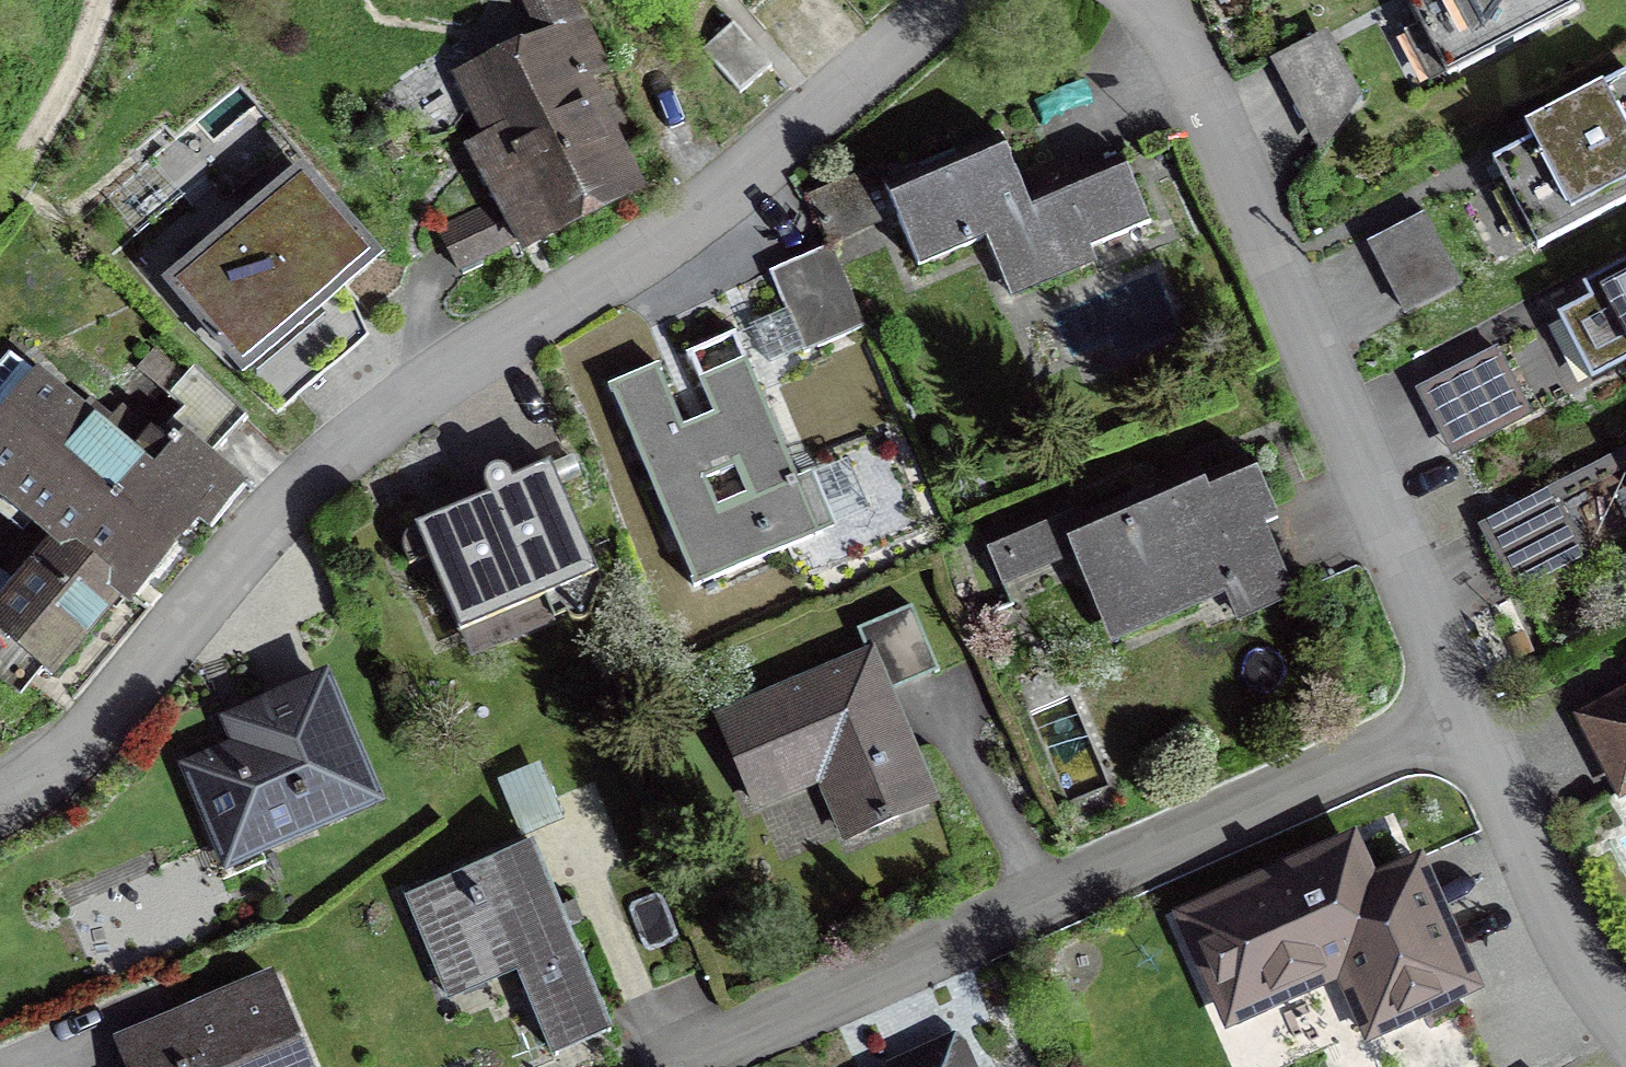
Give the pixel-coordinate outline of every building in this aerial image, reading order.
[(435,229),(456,273),(516,244),(521,257),(650,196),(594,80),(613,71),(579,0),(520,0),(537,35),(453,75),(482,136),(463,145),(490,203),(435,229)] [(1408,5),(1419,25),(1403,33),(1429,83),(1445,75),(1446,77),(1578,8),(1574,0),(1419,0),(1408,5)] [(1362,95),(1328,29),(1268,59),(1321,156),(1362,95)] [(1491,162),(1538,250),(1625,204),(1625,72),(1524,126),(1531,141),(1491,162)] [(882,164),(809,195),(832,247),(897,220),(918,269),(985,240),(1010,300),(1097,263),(1091,248),(1150,223),(1128,169),(1031,209),(1007,151),(896,197),(882,164)] [(385,260),(302,162),(161,282),(244,379),(385,260)] [(1463,286),(1425,212),(1366,243),(1404,316),(1463,286)] [(830,245),(768,272),(786,310),(750,326),(767,365),(803,349),(804,352),(865,324),(830,245)] [(1557,317),(1559,323),(1543,331),(1572,389),(1589,381),(1591,385),(1625,367),(1625,264),(1582,286),(1589,301),(1557,317)] [(689,362),(691,362),(713,413),(684,425),(659,365),(607,386),(611,396),(614,395),(693,586),(837,527),(831,515),(864,501),(848,462),(815,475),(814,473),(798,479),(737,332),(685,353),(689,362)] [(1499,346),(1414,390),(1450,460),(1535,416),(1499,346)] [(182,377),(153,351),(136,370),(219,446),(247,416),(192,366),(182,377)] [(122,603),(130,610),(144,593),(199,526),(209,535),(249,487),(184,432),(181,436),(166,424),(159,433),(123,403),(112,417),(90,398),(83,406),(38,369),(34,373),(10,353),(0,365),(0,524),(15,536),(19,531),(23,534),(29,527),(47,542),(18,578),(0,599),(0,635),(56,682),(122,603)] [(488,495),(414,526),(415,531),(404,536),(414,560),(426,555),(470,661),(552,626),(541,600),(598,576),(551,464),(512,480),(505,462),(478,473),(488,495)] [(1072,513),(986,550),(1003,589),(1073,559),(1111,646),(1225,596),(1238,626),(1298,600),(1266,526),(1279,521),(1257,470),(1209,491),(1205,483),(1083,536),(1072,513)] [(1583,560),(1547,490),(1479,525),(1516,595),(1583,560)] [(864,650),(712,713),(753,812),(818,785),(843,845),(941,804),(894,691),(940,672),(912,605),(855,629),(864,650)] [(229,743),(178,765),(225,876),(386,808),(329,671),(219,717),(229,743)] [(1619,802),(1625,798),(1625,688),(1572,717),(1619,802)] [(498,781),(522,840),(565,822),(541,764),(498,781)] [(1171,912),(1225,1033),(1336,984),(1365,1047),(1485,994),(1423,854),(1377,874),(1357,830),(1171,912)] [(533,844),(404,896),(447,1002),(516,974),(551,1059),(611,1035),(568,929),(585,922),(576,901),(559,908),(533,844)] [(273,972),(111,1037),(124,1066),(312,1066),(273,972)] [(965,1040),(955,1032),(885,1063),(885,1066),(978,1066),(965,1040)]
